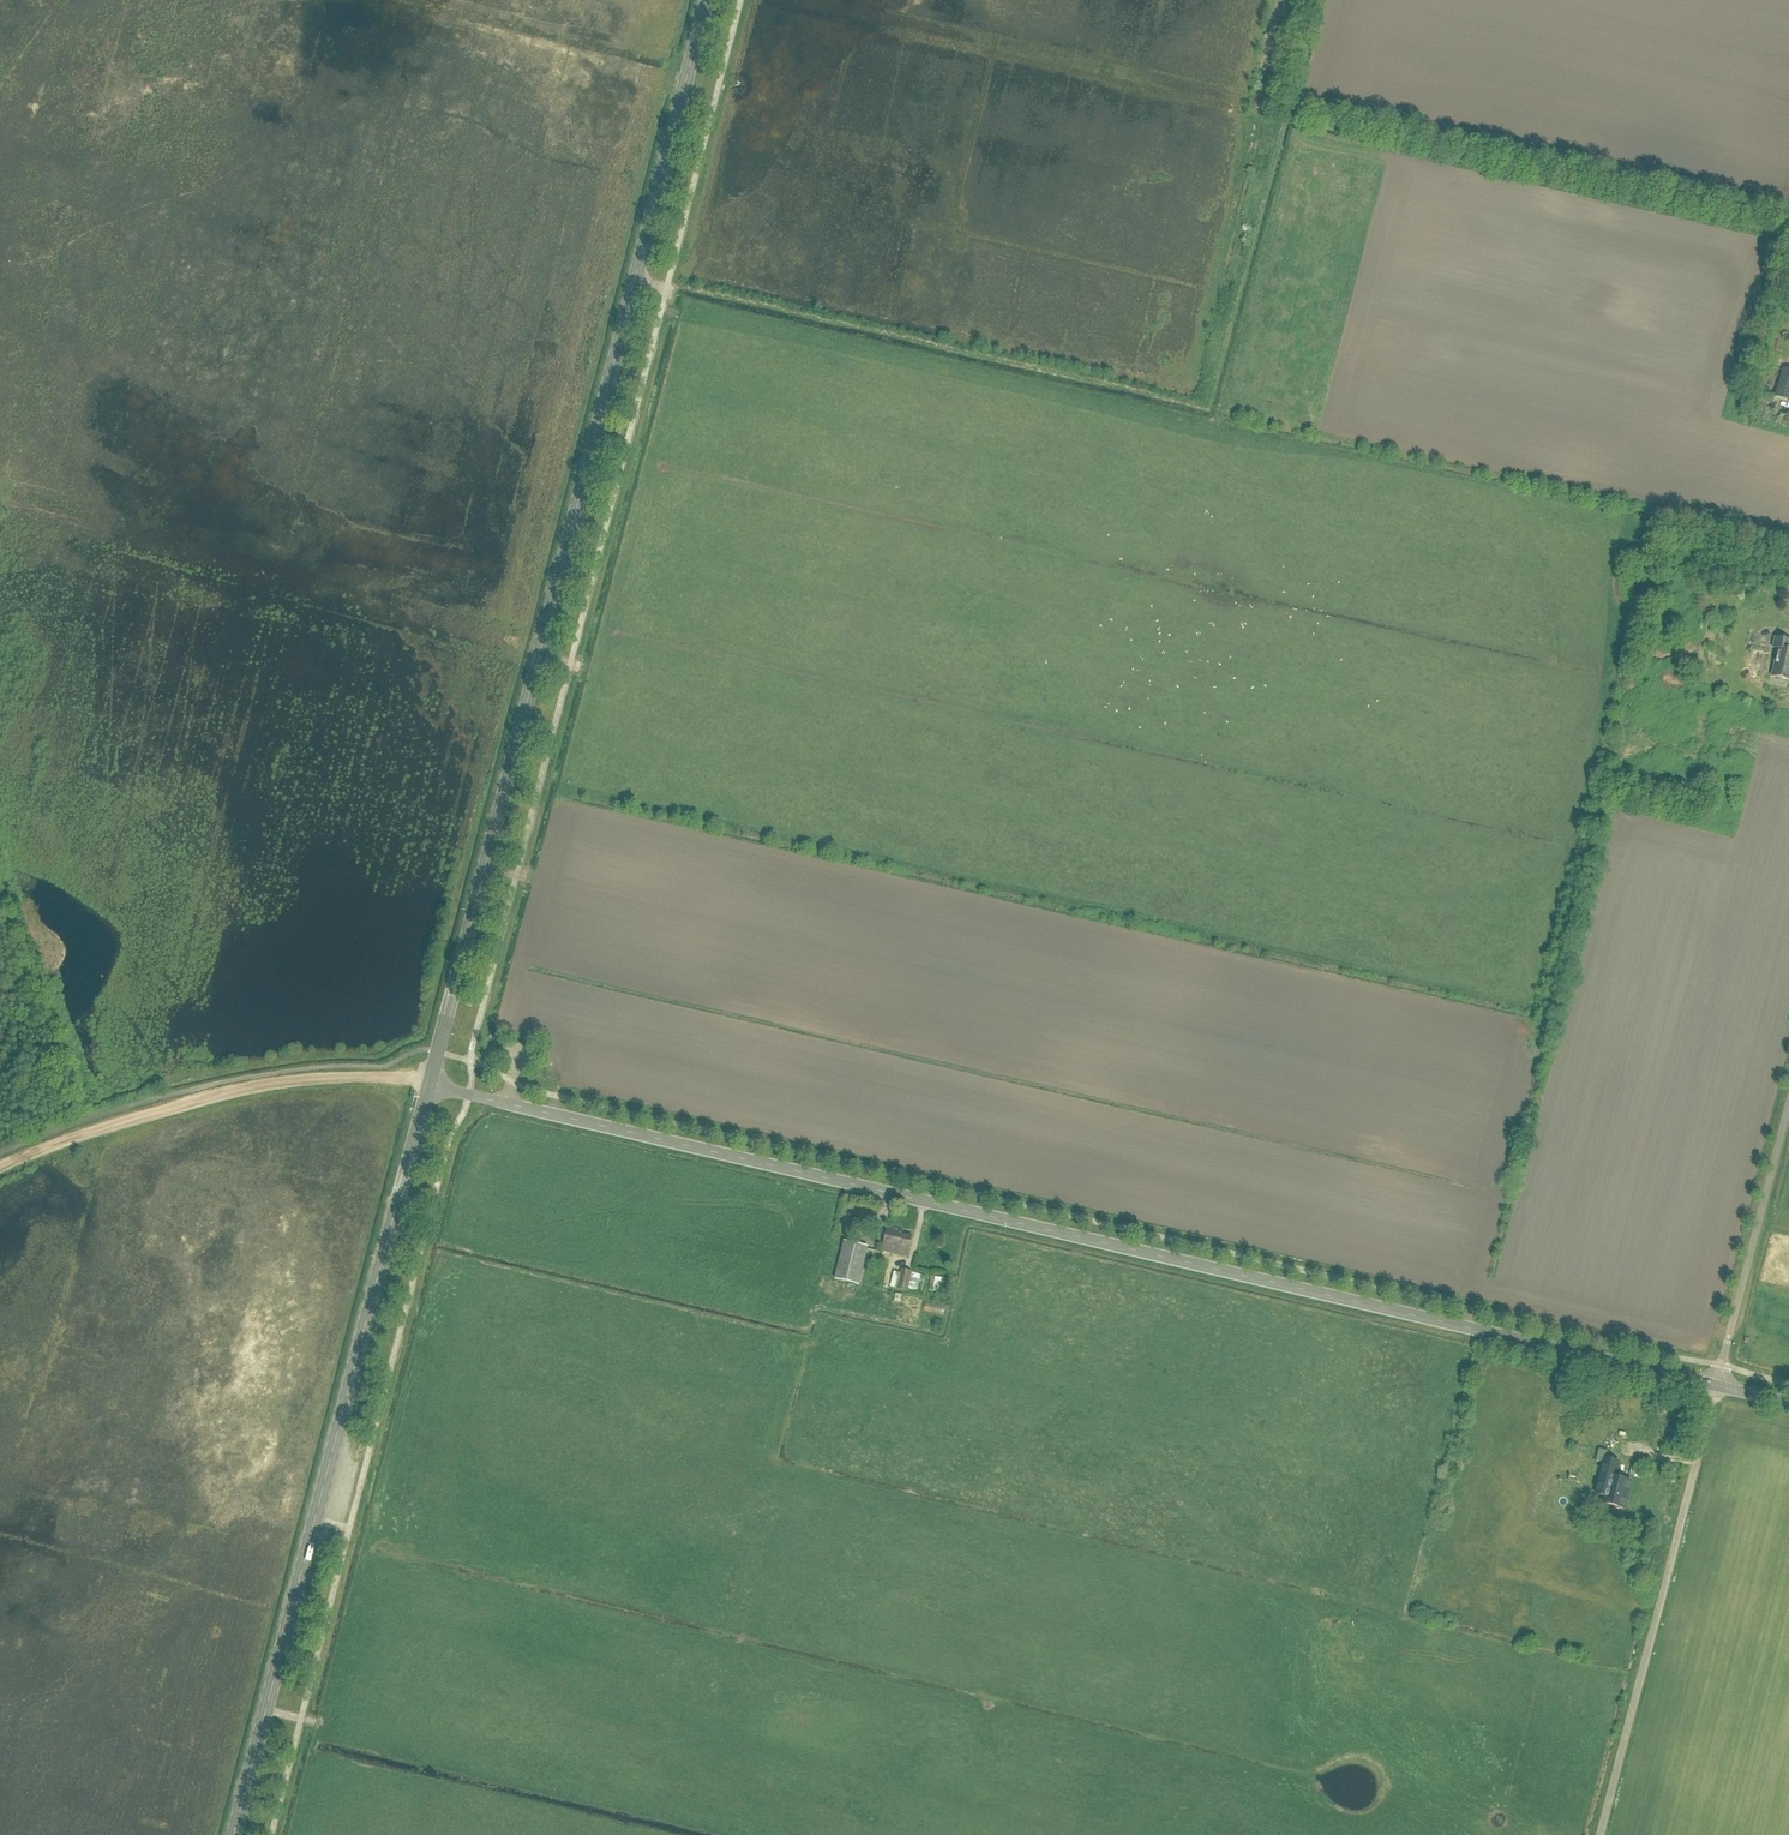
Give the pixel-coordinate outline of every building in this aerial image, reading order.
[(1783,367),(1783,357),(1775,358),(1776,367),(1783,367)] [(1785,369),(1783,369),(1775,397),(1788,402),(1788,370),(1785,369)] [(1761,394),(1759,401),(1773,405),(1775,398),(1761,394)] [(1775,639),(1773,649),(1777,650),(1771,678),(1788,682),(1788,642),(1775,639)] [(870,1223),(861,1221),(854,1219),(849,1238),(856,1240),(857,1235),(863,1236),(864,1233),(867,1234),(870,1223)] [(907,1257),(912,1237),(902,1234),(902,1231),(888,1228),(883,1251),(907,1257)] [(860,1286),(869,1248),(845,1242),(836,1281),(860,1286)] [(909,1293),(913,1273),(903,1270),(898,1290),(909,1293)] [(931,1277),(930,1291),(942,1292),(943,1278),(931,1277)] [(938,1313),(940,1304),(922,1300),(920,1309),(938,1313)] [(1606,1460),(1607,1454),(1608,1452),(1600,1450),(1596,1462),(1604,1464),(1602,1473),(1601,1473),(1596,1493),(1605,1495),(1603,1504),(1624,1509),(1632,1481),(1616,1477),(1619,1463),(1606,1460)]
